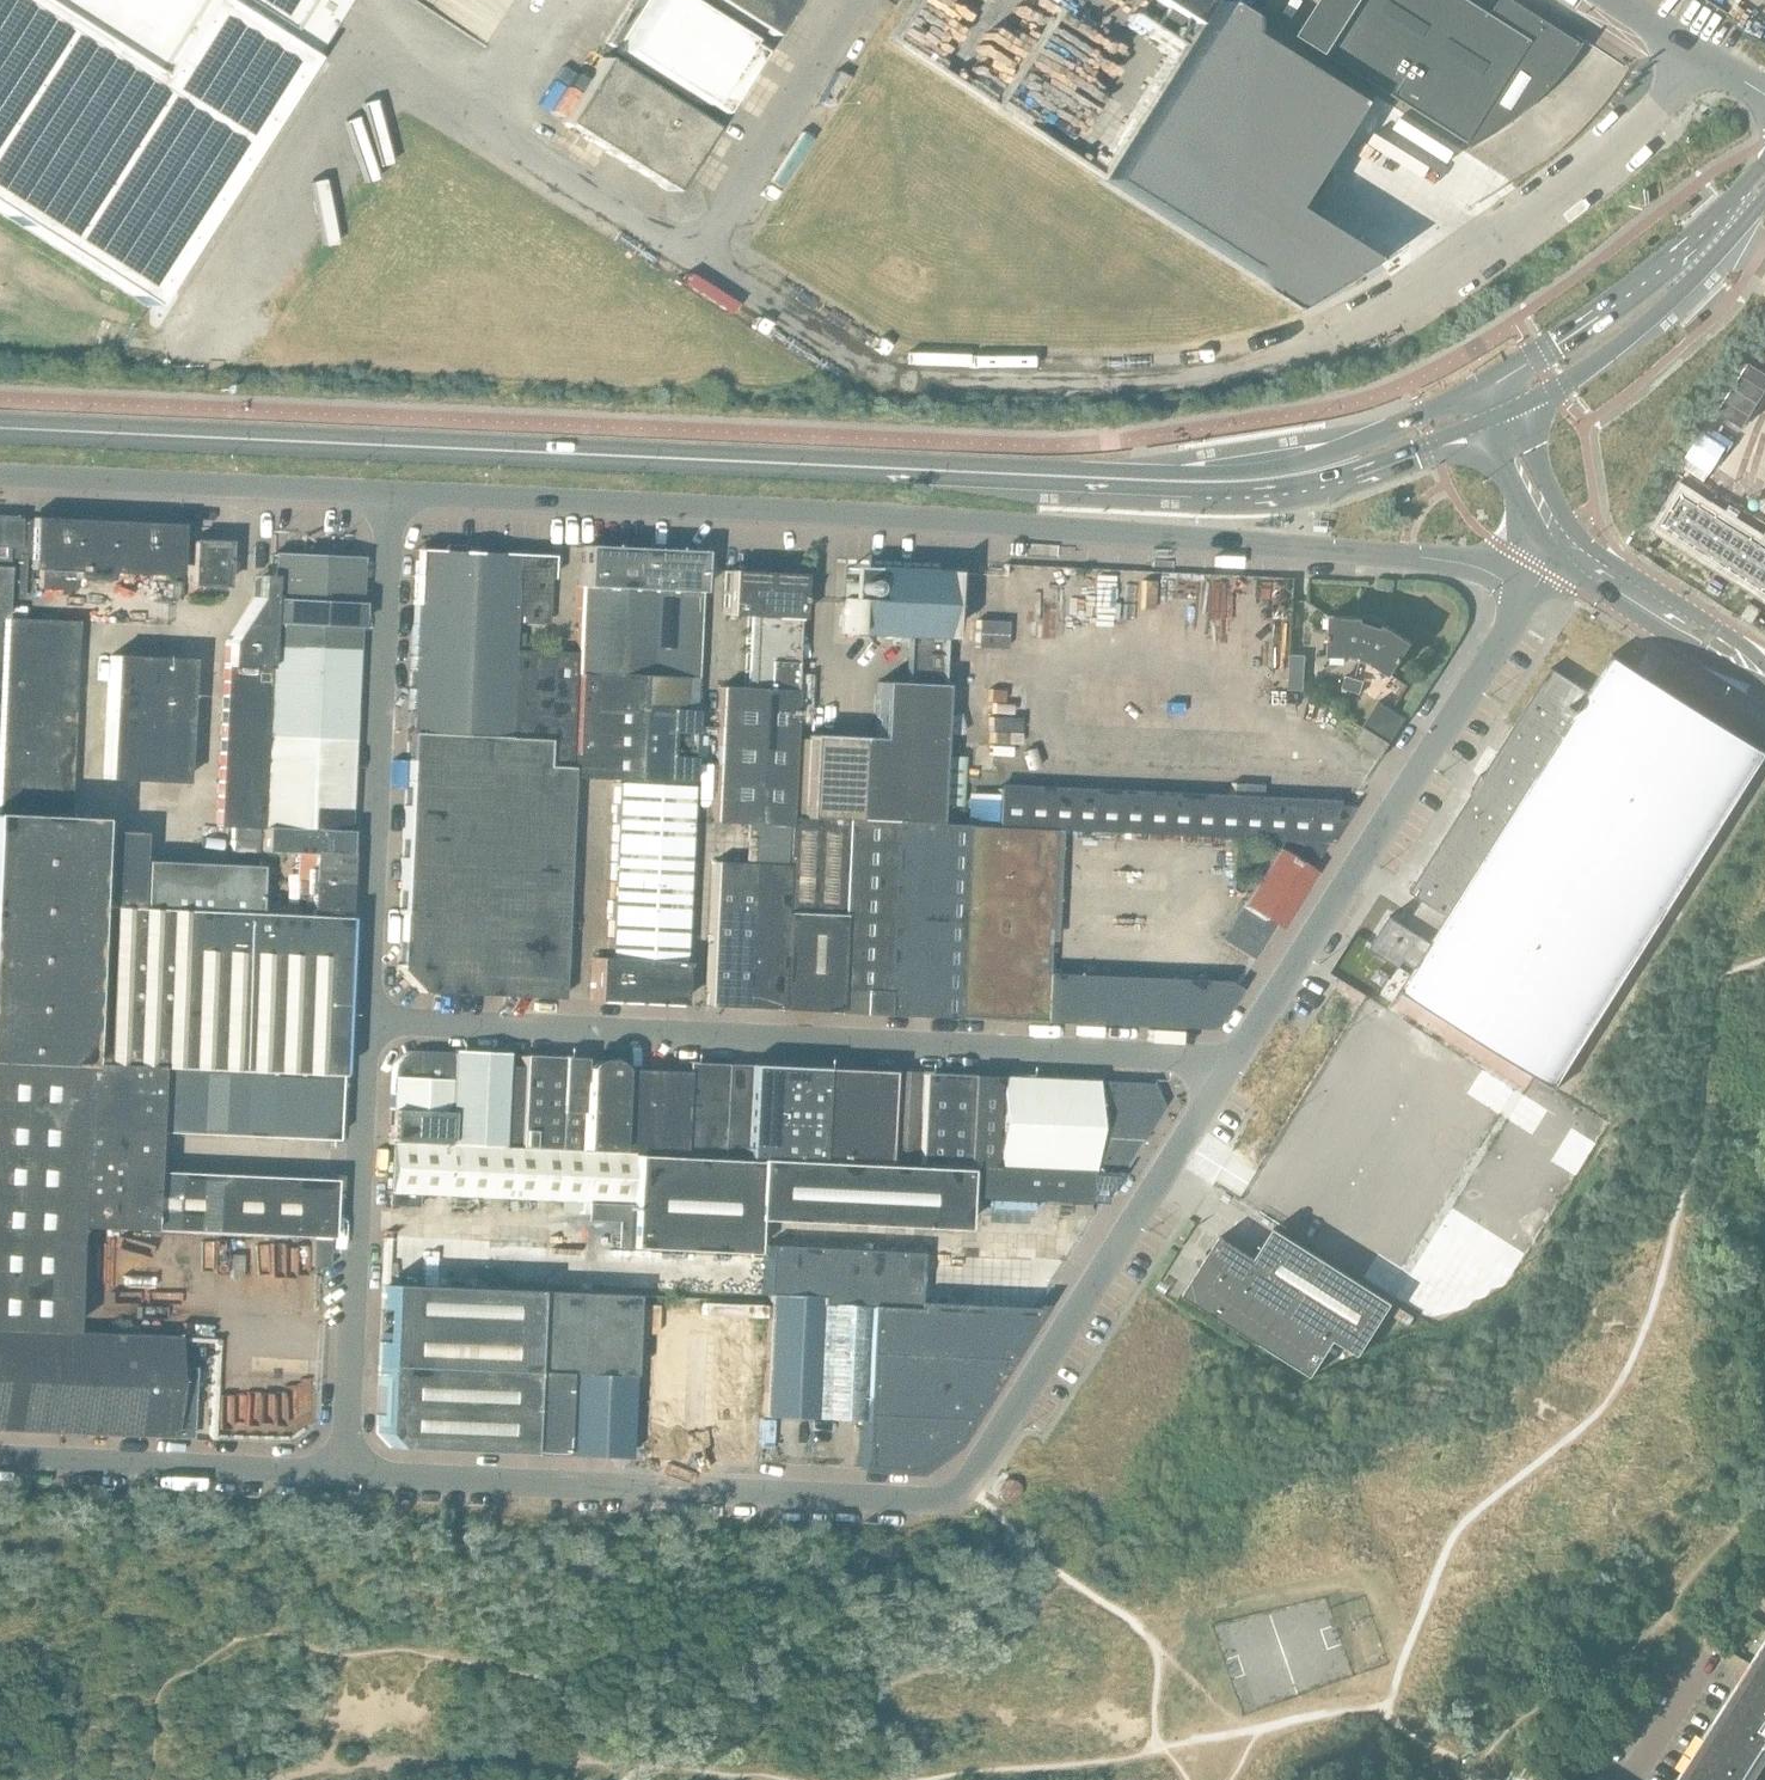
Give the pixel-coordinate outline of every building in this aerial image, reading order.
[(148,307),(307,57),(307,56),(219,0),(0,0),(0,213),(148,307)] [(307,56),(343,0),(219,0),(307,56)] [(756,51),(741,42),(743,39),(681,0),(649,0),(616,51),(701,105),(703,102),(718,112),(756,51)] [(766,35),(788,0),(711,0),(766,35)] [(1373,99),(1216,0),(1104,179),(1307,307),(1389,256),(1307,204),(1373,99)] [(1207,0),(1157,0),(1193,23),(1207,0)] [(1298,34),(1468,142),(1470,147),(1497,131),(1518,116),(1520,114),(1519,114),(1546,89),(1547,89),(1550,86),(1565,69),(1573,57),(1581,46),(1583,42),(1582,44),(1513,0),(1512,0),(1499,0),(1490,14),(1468,0),(1319,0),(1298,34)] [(558,122),(582,137),(623,72),(599,57),(558,122)] [(582,137),(605,151),(646,87),(623,72),(582,137)] [(605,151),(628,166),(653,126),(669,101),(646,87),(605,151)] [(693,151),(698,143),(708,127),(669,101),(653,126),(693,151)] [(693,151),(653,126),(628,166),(667,191),(693,151)] [(1661,525),(1764,590),(1764,547),(1681,494),(1661,525)] [(0,597),(4,547),(17,547),(17,520),(15,520),(15,518),(0,518),(0,599),(0,597)] [(172,551),(173,526),(29,519),(29,520),(17,520),(17,547),(4,547),(0,597),(18,598),(20,557),(28,557),(27,567),(38,568),(37,588),(71,590),(71,578),(104,579),(104,570),(171,574),(171,562),(172,551)] [(171,562),(188,562),(187,584),(220,586),(222,543),(189,541),(189,552),(172,551),(171,562)] [(696,591),(698,551),(580,546),(575,673),(599,674),(646,676),(650,589),(696,591)] [(415,560),(395,970),(417,993),(558,1000),(569,768),(567,768),(572,653),(520,651),(520,634),(510,634),(511,615),(514,555),(513,554),(427,550),(426,558),(425,558),(425,561),(415,560)] [(358,558),(279,554),(272,554),(267,646),(353,650),(358,558)] [(519,623),(544,624),(547,557),(514,555),(511,615),(520,616),(519,623)] [(847,566),(845,598),(843,633),(939,638),(942,571),(847,566)] [(796,574),(724,570),(723,615),(748,617),(744,688),(719,687),(712,823),(784,826),(796,574)] [(252,597),(225,640),(223,667),(264,669),(268,576),(253,575),(252,597)] [(172,581),(170,599),(180,600),(182,582),(172,581)] [(691,678),(693,634),(696,591),(650,589),(646,676),(691,678)] [(1748,601),(1739,616),(1751,624),(1760,609),(1748,601)] [(1361,657),(1372,621),(1362,617),(1361,617),(1360,616),(1360,617),(1330,615),(1329,616),(1327,656),(1348,658),(1349,653),(1361,657)] [(1,618),(0,640),(72,644),(73,621),(1,618)] [(1390,676),(1391,674),(1411,642),(1387,625),(1386,624),(1384,625),(1372,621),(1361,657),(1373,660),(1372,664),(1390,676)] [(72,644),(0,640),(0,650),(0,662),(71,664),(72,644)] [(267,646),(265,690),(351,694),(353,650),(267,646)] [(1609,656),(1610,657),(1588,692),(1550,668),(1513,728),(1496,754),(1483,776),(1480,774),(1468,793),(1471,794),(1409,892),(1421,900),(1405,925),(1389,915),(1368,948),(1399,967),(1400,967),(1410,973),(1402,987),(1401,987),(1399,990),(1424,1006),(1425,1005),(1532,1073),(1532,1074),(1556,1089),(1558,1086),(1557,1085),(1764,757),(1764,751),(1744,737),(1743,738),(1635,670),(1636,669),(1611,653),(1609,656)] [(1288,690),(1303,691),(1305,654),(1290,654),(1288,690)] [(105,717),(131,718),(134,657),(108,656),(105,717)] [(134,657),(131,718),(156,719),(158,658),(134,657)] [(156,719),(181,720),(184,659),(158,658),(156,719)] [(70,686),(71,664),(0,662),(0,683),(70,686)] [(223,681),(265,683),(265,669),(264,669),(223,667),(223,681)] [(595,779),(599,674),(575,673),(570,779),(574,779),(574,778),(595,779)] [(691,678),(646,676),(599,674),(595,779),(616,780),(683,783),(686,783),(691,678)] [(1351,691),(1355,680),(1346,677),(1343,689),(1346,690),(1344,697),(1349,698),(1351,691)] [(1355,680),(1351,691),(1349,698),(1354,700),(1356,693),(1360,694),(1363,682),(1355,680)] [(264,697),(265,683),(223,681),(222,695),(264,697)] [(805,736),(801,818),(845,820),(903,822),(931,823),(939,684),(877,681),(874,740),(856,738),(805,736)] [(70,707),(70,686),(0,683),(0,705),(70,707)] [(349,740),(351,694),(265,690),(263,735),(349,740)] [(263,712),(264,697),(222,695),(221,710),(263,712)] [(1405,718),(1381,703),(1378,701),(1362,728),(1364,729),(1389,745),(1405,718)] [(69,729),(70,707),(0,705),(0,726),(69,729)] [(221,724),(263,726),(263,712),(221,710),(221,724)] [(102,778),(128,779),(131,718),(105,717),(102,778)] [(153,780),(156,719),(131,718),(128,779),(153,780)] [(181,720),(156,719),(153,780),(178,781),(181,720)] [(262,740),(263,726),(221,724),(220,738),(262,740)] [(68,750),(69,729),(0,726),(0,748),(68,750)] [(1356,741),(1381,757),(1389,745),(1364,729),(1356,741)] [(347,785),(349,740),(263,735),(261,781),(347,785)] [(261,755),(262,740),(220,738),(219,753),(261,755)] [(67,772),(68,750),(0,748),(0,769),(67,772)] [(261,769),(261,755),(219,753),(219,767),(261,769)] [(935,804),(960,806),(963,757),(938,755),(935,804)] [(260,783),(261,769),(219,767),(218,781),(260,783)] [(66,793),(67,772),(0,769),(0,791),(66,793)] [(613,785),(611,824),(684,828),(686,790),(683,789),(683,783),(616,780),(615,785),(613,785)] [(259,798),(260,783),(218,781),(217,796),(259,798)] [(259,826),(331,830),(345,830),(347,785),(261,781),(259,826)] [(1350,806),(1349,806),(1331,805),(1330,804),(997,789),(996,794),(995,827),(1049,830),(1281,841),(1324,843),(1324,842),(1326,843),(1350,806)] [(65,817),(66,793),(0,791),(0,814),(65,817)] [(974,793),(973,826),(995,827),(996,794),(974,793)] [(259,798),(217,796),(217,810),(258,812),(259,798)] [(258,826),(258,812),(217,810),(216,824),(227,825),(252,826),(258,826)] [(8,1062),(76,1065),(77,1062),(83,904),(87,834),(87,818),(65,817),(0,814),(0,1061),(8,1062)] [(845,820),(801,818),(786,817),(784,865),(777,1009),(834,1012),(845,820)] [(894,1015),(903,822),(845,820),(834,1012),(894,1015)] [(954,1017),(964,826),(965,825),(931,823),(903,822),(894,1015),(954,1017)] [(611,824),(610,843),(683,846),(684,828),(611,824)] [(252,826),(227,825),(226,838),(252,839),(252,826)] [(331,830),(259,826),(258,851),(309,854),(309,853),(328,854),(329,850),(330,850),(330,845),(328,845),(329,831),(331,831),(331,830)] [(1049,830),(995,827),(973,826),(964,826),(954,1017),(1040,1022),(1042,974),(1049,830)] [(112,835),(87,834),(83,904),(108,906),(112,835)] [(137,836),(112,835),(108,906),(133,907),(137,836)] [(226,838),(225,851),(251,852),(252,839),(226,838)] [(1324,843),(1281,841),(1274,852),(1273,852),(1217,939),(1249,960),(1273,923),(1274,923),(1295,890),(1297,891),(1304,880),(1302,879),(1306,873),(1305,873),(1324,843)] [(610,843),(609,862),(682,866),(683,846),(610,843)] [(344,854),(328,854),(309,853),(309,854),(308,870),(304,869),(303,881),(342,883),(343,879),(344,879),(344,873),(343,872),(344,854)] [(252,913),(253,904),(255,866),(140,860),(137,907),(252,913)] [(609,862),(609,881),(682,885),(682,866),(609,862)] [(712,862),(705,1006),(741,1008),(748,863),(712,862)] [(748,863),(741,1008),(777,1009),(784,865),(748,863)] [(342,886),(342,883),(303,881),(303,893),(307,893),(307,910),(341,911),(342,893),(344,893),(344,887),(342,886)] [(609,881),(607,910),(680,913),(682,885),(609,881)] [(133,907),(108,906),(83,904),(77,1062),(150,1066),(333,1076),(338,957),(340,919),(340,918),(289,915),(267,914),(252,913),(137,907),(133,907)] [(253,904),(252,913),(267,914),(289,915),(290,906),(267,905),(253,904)] [(605,958),(635,959),(678,961),(680,913),(607,910),(605,958)] [(635,959),(605,958),(592,957),(590,1000),(633,1003),(635,959)] [(678,961),(635,959),(633,1003),(676,1005),(678,961)] [(1042,974),(1040,1022),(1202,1029),(1202,1030),(1214,1022),(1213,1022),(1234,990),(1221,982),(1042,974)] [(391,1077),(388,1141),(437,1143),(445,1143),(447,1079),(449,1061),(448,1061),(448,1052),(418,1050),(416,1050),(413,1050),(410,1051),(408,1051),(405,1053),(402,1054),(400,1056),(398,1058),(396,1060),(394,1062),(393,1065),(392,1068),(392,1071),(391,1073),(391,1077)] [(451,1053),(447,1143),(517,1146),(521,1067),(503,1066),(503,1054),(450,1052),(450,1053),(451,1053)] [(517,1147),(556,1149),(560,1057),(522,1055),(521,1067),(517,1146),(517,1147)] [(575,1149),(579,1067),(579,1058),(560,1057),(556,1149),(575,1149)] [(581,1067),(579,1067),(575,1149),(609,1151),(614,1068),(615,1069),(613,1066),(610,1063),(606,1061),(602,1059),(598,1059),(594,1059),(590,1060),(587,1062),(583,1064),(581,1067)] [(63,1331),(68,1226),(75,1090),(76,1065),(0,1062),(0,1329),(63,1331)] [(329,1180),(144,1170),(147,1131),(150,1066),(77,1062),(76,1065),(75,1090),(68,1226),(141,1229),(326,1237),(329,1180)] [(684,1062),(683,1071),(679,1154),(717,1156),(721,1090),(722,1064),(684,1062)] [(744,1090),(745,1065),(722,1064),(721,1090),(717,1156),(741,1157),(744,1090)] [(768,1090),(769,1066),(745,1065),(744,1090),(741,1157),(765,1158),(768,1090)] [(331,1141),(331,1131),(332,1089),(333,1076),(150,1066),(147,1131),(331,1141)] [(765,1158),(774,1158),(814,1160),(815,1124),(817,1090),(818,1069),(769,1066),(768,1090),(765,1158)] [(609,1151),(644,1152),(649,1070),(615,1069),(614,1068),(609,1151)] [(886,1072),(884,1072),(818,1069),(817,1090),(815,1124),(814,1160),(881,1162),(886,1072)] [(679,1154),(683,1071),(649,1070),(644,1152),(679,1154)] [(886,1072),(881,1162),(912,1164),(917,1073),(886,1072)] [(961,1166),(966,1076),(917,1073),(912,1164),(961,1166)] [(994,1090),(995,1077),(966,1076),(961,1166),(962,1166),(990,1167),(994,1090)] [(1039,1169),(1044,1079),(995,1077),(994,1090),(990,1167),(1039,1169)] [(1039,1169),(1118,1173),(1159,1106),(1152,1090),(1149,1083),(1044,1079),(1039,1169)] [(579,1151),(387,1143),(385,1205),(415,1206),(416,1193),(577,1200),(579,1151)] [(624,1212),(626,1212),(624,1247),(748,1252),(748,1241),(749,1219),(956,1229),(959,1168),(579,1151),(577,1200),(624,1202),(624,1211),(624,1212)] [(1118,1173),(1039,1169),(990,1167),(962,1166),(960,1196),(1098,1204),(1099,1204),(1118,1173)] [(1334,1339),(1359,1355),(1392,1302),(1273,1228),(1255,1258),(1219,1236),(1182,1295),(1311,1376),(1334,1339)] [(383,1237),(381,1285),(407,1287),(410,1238),(383,1237)] [(325,1267),(326,1238),(308,1238),(307,1266),(325,1267)] [(748,1252),(748,1257),(763,1257),(762,1294),(767,1294),(816,1297),(816,1304),(865,1306),(859,1420),(857,1468),(911,1471),(915,1467),(947,1444),(1033,1308),(913,1303),(915,1252),(757,1244),(757,1242),(748,1241),(748,1252)] [(1045,1288),(1046,1259),(989,1256),(988,1286),(1045,1288)] [(389,1447),(556,1454),(560,1372),(626,1375),(629,1295),(452,1289),(407,1287),(381,1285),(374,1434),(389,1447)] [(762,1415),(811,1417),(816,1304),(816,1297),(767,1294),(762,1415)] [(658,1301),(657,1327),(692,1329),(694,1303),(658,1301)] [(656,1329),(655,1303),(631,1303),(632,1315),(643,1315),(643,1329),(656,1329)] [(726,1330),(761,1332),(762,1306),(727,1304),(726,1330)] [(816,1304),(811,1417),(859,1420),(865,1306),(816,1304)] [(691,1355),(692,1329),(657,1327),(656,1354),(691,1355)] [(169,1438),(169,1436),(170,1425),(174,1336),(63,1331),(0,1329),(0,1430),(169,1438)] [(725,1356),(760,1358),(761,1332),(726,1330),(725,1356)] [(690,1381),(691,1355),(656,1354),(655,1380),(690,1381)] [(723,1383),(759,1384),(760,1358),(725,1356),(723,1383)] [(623,1457),(626,1375),(560,1372),(556,1454),(623,1457)] [(654,1406),(689,1408),(690,1381),(655,1380),(654,1406)] [(723,1383),(722,1409),(757,1410),(759,1384),(723,1383)] [(689,1408),(654,1406),(653,1432),(688,1434),(689,1408)] [(757,1410),(722,1409),(721,1435),(756,1436),(757,1410)] [(189,1426),(170,1425),(169,1436),(188,1437),(189,1426)] [(653,1432),(651,1458),(686,1460),(688,1434),(653,1432)] [(755,1463),(756,1436),(721,1435),(720,1461),(755,1463)] [(1742,1684),(1737,1682),(1737,1683),(1742,1686),(1682,1779),(1743,1779),(1764,1745),(1764,1647),(1742,1684)]
